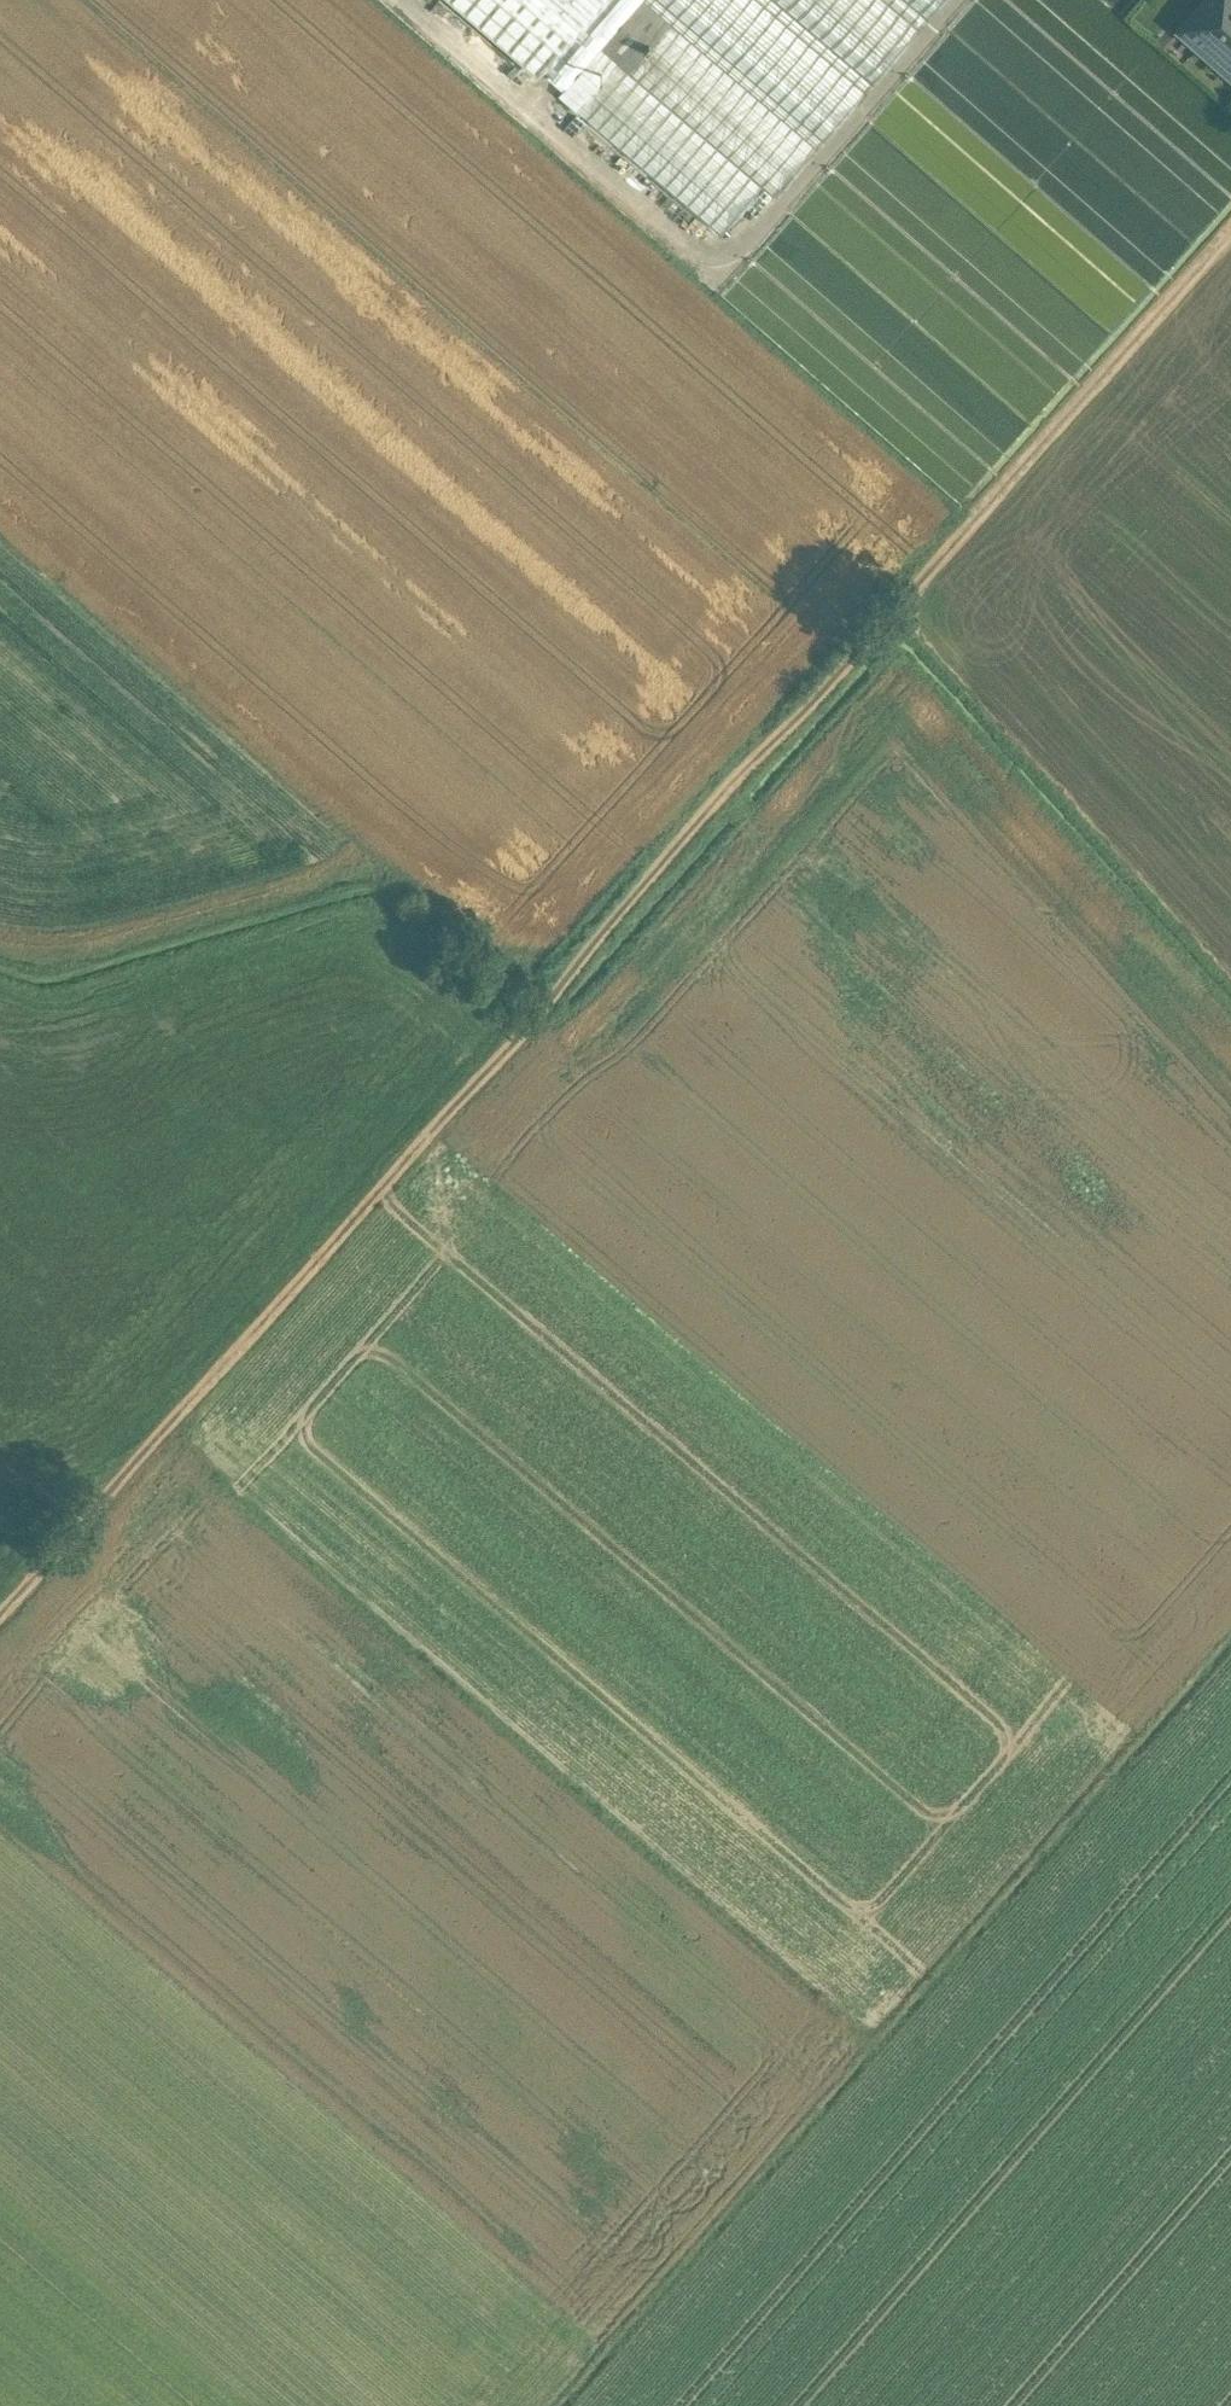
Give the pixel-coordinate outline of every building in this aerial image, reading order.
[(533,0),(449,0),(537,75),(545,66),(573,34),(533,0)] [(579,27),(602,0),(547,0),(579,27)] [(579,27),(601,46),(640,0),(602,0),(579,27)] [(646,0),(640,0),(601,46),(763,184),(776,195),(818,146),(646,0)] [(760,0),(661,0),(824,139),(866,90),(760,0)] [(888,0),(774,0),(872,83),(920,27),(888,0)] [(928,17),(943,0),(907,0),(928,17)] [(1182,26),(1204,44),(1211,36),(1230,54),(1230,0),(1205,0),(1182,26)] [(573,34),(545,66),(567,85),(601,46),(579,27),(573,34)] [(763,184),(601,46),(567,85),(559,94),(722,233),(763,184)]
